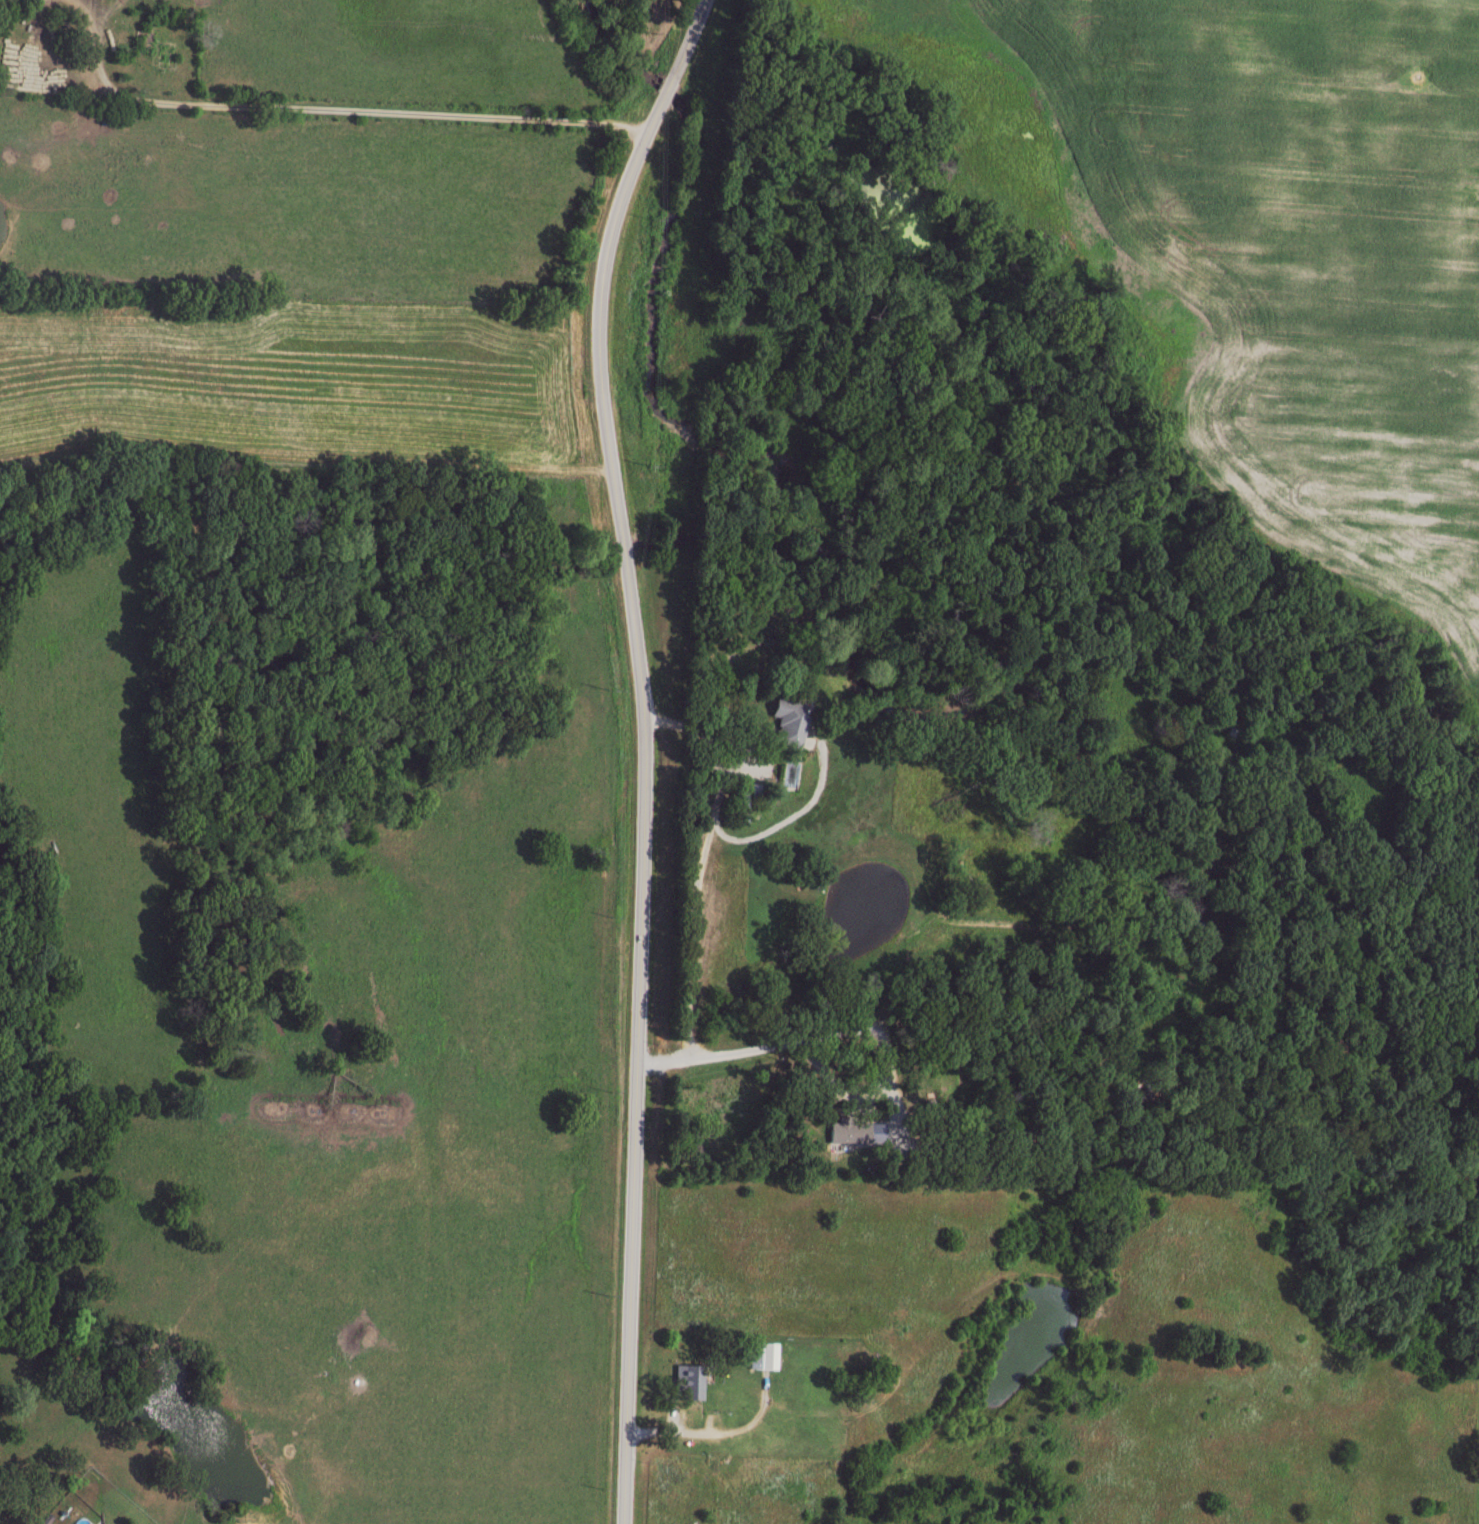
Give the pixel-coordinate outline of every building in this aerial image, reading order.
[(797,748),(805,714),(795,712),(798,700),(773,694),(768,712),(777,714),(774,729),(784,731),(781,744),(797,748)] [(828,1140),(883,1139),(883,1120),(850,1120),(850,1113),(836,1114),(836,1120),(828,1120),(828,1140)] [(777,1340),(749,1339),(748,1366),(776,1366),(777,1340)] [(700,1396),(701,1362),(674,1362),(673,1395),(700,1396)]
